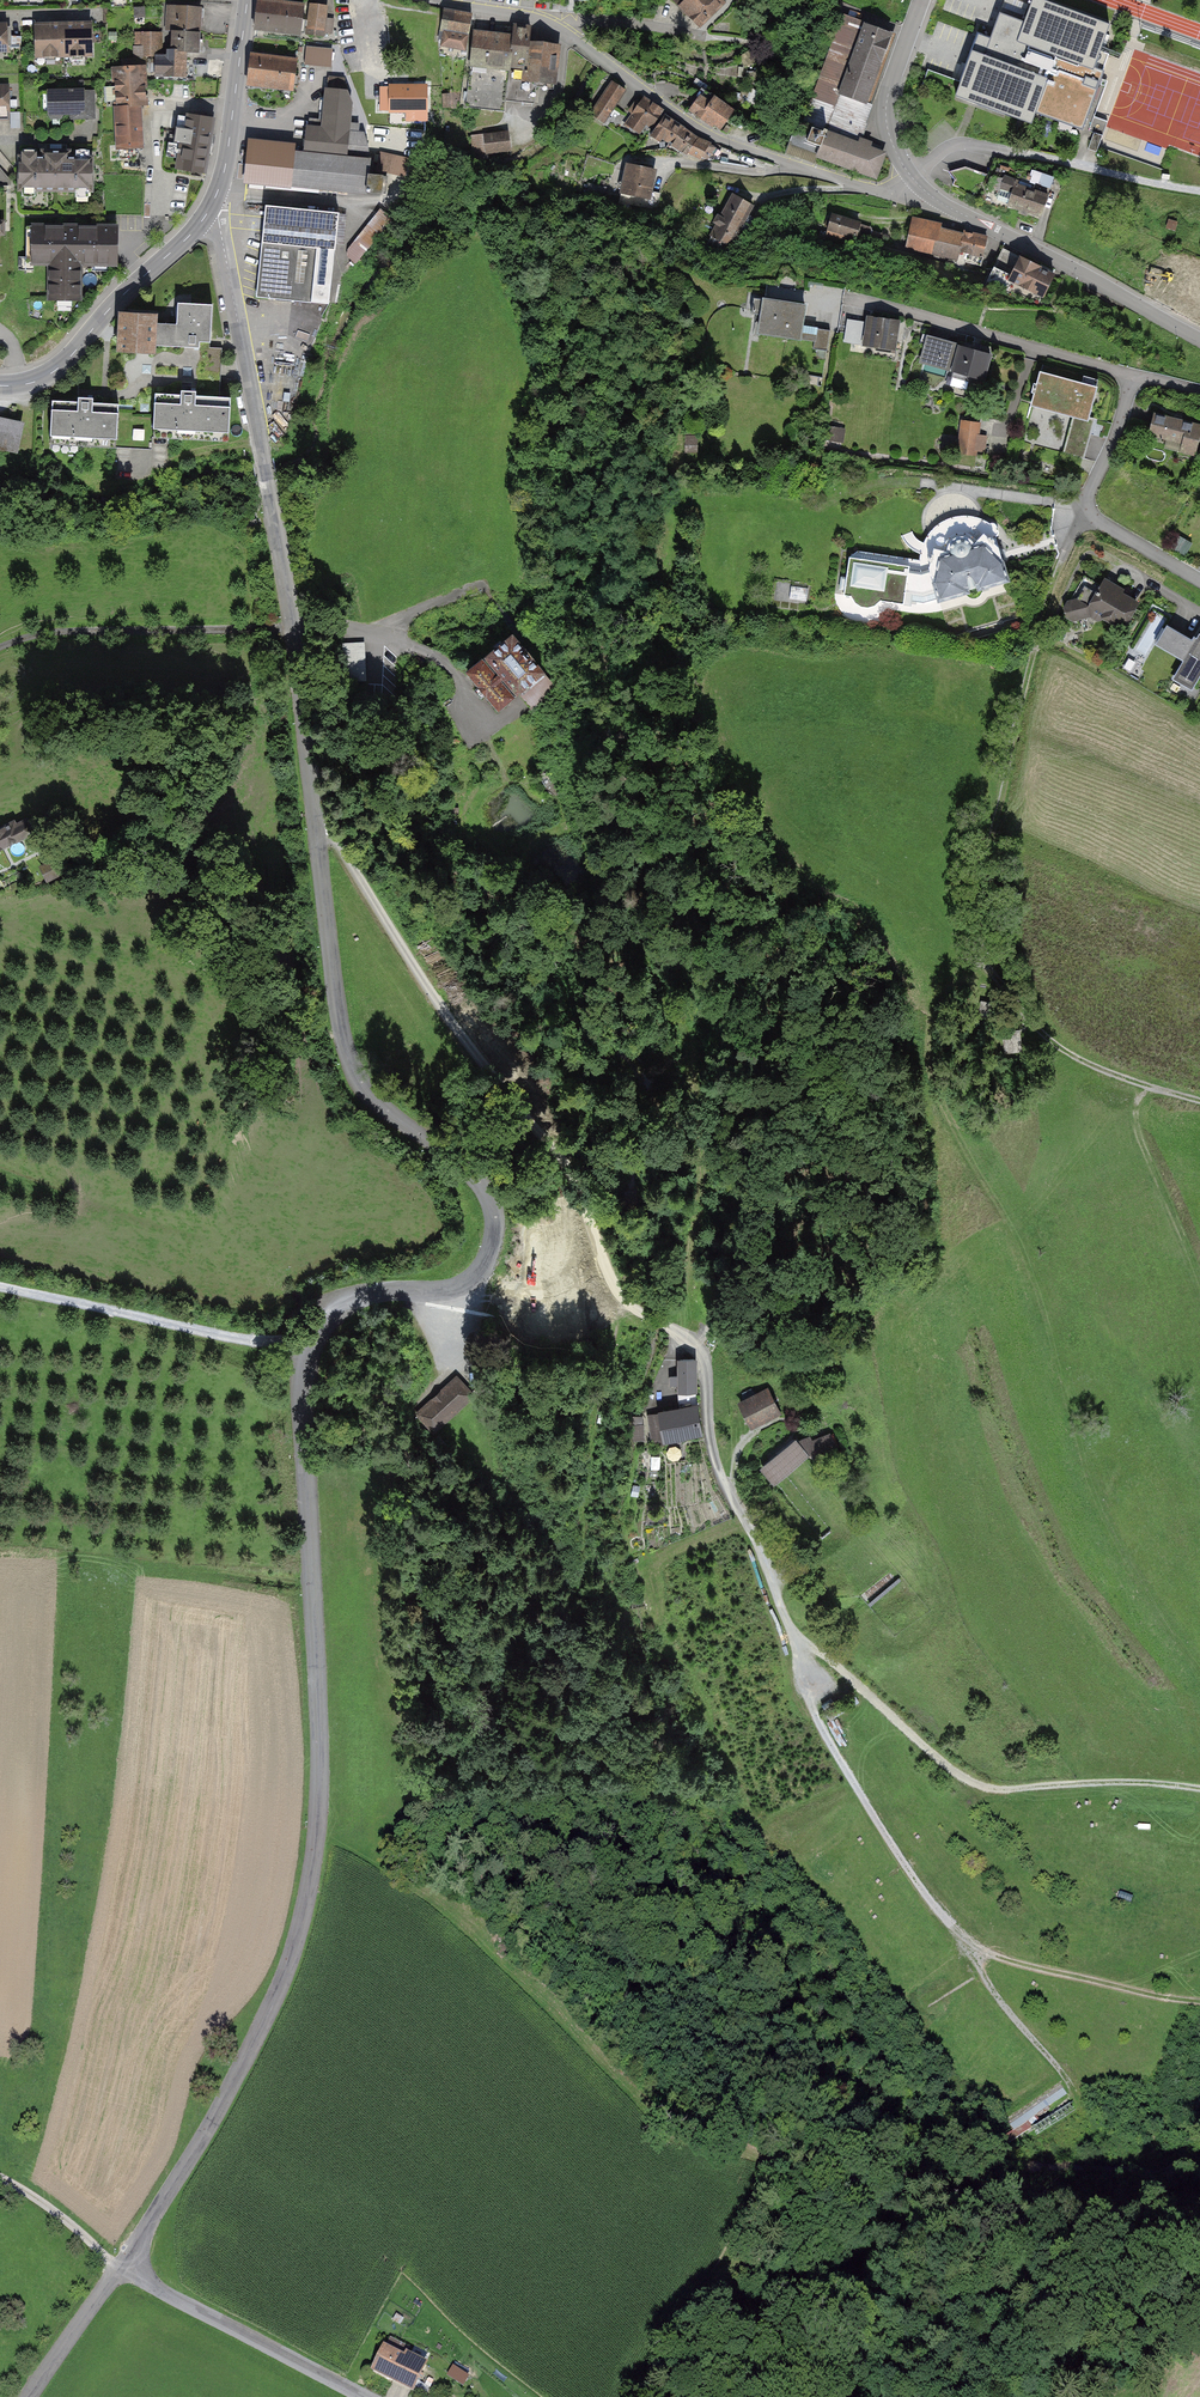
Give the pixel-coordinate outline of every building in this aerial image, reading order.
[(264,0),(263,0),(260,29),(329,37),(332,8),(264,0)] [(722,0),(676,0),(699,24),(723,2),(722,0)] [(985,32),(961,93),(1039,124),(1043,113),(1090,131),(1113,70),(1107,67),(1124,25),(1059,0),(1042,0),(1034,22),(1008,12),(998,38),(985,32)] [(1028,2),(1021,0),(1006,0),(1004,6),(1014,10),(1013,13),(1023,16),(1028,2)] [(204,9),(170,6),(168,28),(172,28),(172,31),(199,33),(200,17),(203,17),(204,9)] [(472,14),(444,9),(440,30),(441,30),(468,35),(472,14)] [(63,25),(64,55),(91,54),(90,24),(63,25)] [(37,55),(64,55),(63,25),(36,26),(37,55)] [(512,37),(474,33),(466,107),(503,111),(505,99),(515,100),(516,89),(522,89),(527,42),(529,42),(531,27),(514,26),(512,37)] [(883,153),(859,144),(866,124),(857,121),(889,34),(865,26),(862,35),(837,26),(802,123),(797,121),(788,144),(875,175),(883,153)] [(468,35),(441,30),(439,39),(449,40),(448,44),(465,47),(465,50),(468,35)] [(198,39),(199,33),(172,31),(171,51),(169,51),(169,57),(185,58),(185,52),(202,52),(202,39),(198,39)] [(161,33),(136,33),(135,44),(134,44),(133,59),(140,58),(140,56),(156,56),(161,57),(161,33)] [(529,42),(527,42),(522,89),(516,89),(515,100),(533,102),(535,82),(554,84),(558,45),(529,42)] [(333,66),(335,46),(308,43),(306,63),(333,66)] [(161,57),(156,56),(156,75),(184,76),(185,58),(169,57),(161,57)] [(304,61),(256,57),(254,85),(301,89),(304,61)] [(123,67),(114,68),(116,107),(138,105),(139,105),(145,105),(142,59),(122,60),(123,67)] [(350,122),(351,104),(344,87),(345,79),(327,77),(322,127),(310,126),(307,154),(291,153),(292,143),(251,139),(247,179),(380,192),(382,177),(368,176),(370,157),(363,133),(358,132),(358,123),(350,122)] [(603,122),(625,90),(612,82),(591,114),(603,122)] [(0,86),(0,119),(9,119),(8,86),(0,86)] [(98,90),(51,92),(52,120),(99,118),(98,90)] [(701,96),(690,110),(711,126),(713,123),(720,128),(732,110),(714,97),(710,103),(701,96)] [(662,111),(643,98),(639,104),(635,102),(629,111),(634,115),(628,124),(639,132),(645,124),(650,127),(662,111)] [(141,145),(138,105),(116,107),(118,147),(141,145)] [(20,112),(10,113),(10,127),(20,127),(20,112)] [(204,173),(212,119),(189,115),(187,129),(175,127),(173,142),(179,143),(175,168),(204,173)] [(697,139),(665,116),(651,136),(660,141),(662,138),(686,154),(687,152),(699,158),(705,160),(714,147),(697,139)] [(510,132),(485,135),(487,155),(512,152),(510,132)] [(421,161),(384,154),(381,173),(418,180),(421,161)] [(94,155),(19,155),(19,191),(94,190),(94,155)] [(1002,202),(1041,215),(1048,195),(1015,184),(1019,170),(993,161),(989,174),(965,166),(949,172),(954,180),(952,185),(966,190),(964,194),(1000,206),(1002,202)] [(654,170),(628,165),(620,202),(656,210),(659,196),(649,194),(654,170)] [(1034,168),(1031,180),(1052,185),(1055,174),(1034,168)] [(606,188),(588,184),(586,193),(604,197),(606,188)] [(725,258),(753,205),(734,195),(722,217),(718,215),(714,222),(718,224),(705,248),(725,258)] [(338,213),(266,206),(257,296),(329,304),(334,249),(335,249),(338,213)] [(870,228),(833,215),(831,221),(827,220),(825,226),(829,227),(828,232),(822,230),(820,237),(829,240),(830,236),(844,241),(846,234),(855,236),(856,234),(867,237),(870,228)] [(963,236),(913,224),(908,245),(958,257),(956,265),(963,268),(965,261),(980,265),(987,237),(963,232),(963,236)] [(117,227),(26,226),(26,264),(49,264),(48,299),(79,299),(79,264),(116,264),(117,227)] [(1053,274),(1020,258),(1010,279),(1043,295),(1053,274)] [(753,312),(761,314),(764,300),(755,299),(753,312)] [(805,305),(764,299),(759,332),(814,340),(813,349),(827,351),(830,330),(802,325),(805,305)] [(177,324),(158,323),(157,346),(212,349),(214,305),(178,303),(177,324)] [(158,314),(120,312),(118,351),(157,353),(157,346),(158,323),(158,314)] [(898,322),(868,318),(864,344),(895,348),(898,322)] [(981,385),(990,354),(973,350),(974,348),(972,346),(966,344),(963,345),(962,347),(960,346),(959,349),(927,340),(925,345),(929,346),(925,359),(949,366),(954,367),(953,370),(969,375),(967,381),(981,385)] [(1098,381),(1041,365),(1030,401),(1073,413),(1062,452),(1080,457),(1091,418),(1087,417),(1098,381)] [(820,375),(809,373),(808,384),(818,386),(820,375)] [(230,395),(154,391),(152,435),(228,438),(230,395)] [(120,403),(50,401),(49,443),(118,446),(120,403)] [(1154,415),(1149,434),(1183,442),(1181,450),(1194,453),(1199,430),(1199,426),(1154,415)] [(0,417),(0,449),(15,452),(22,422),(0,417)] [(980,423),(963,420),(959,453),(976,455),(977,450),(984,451),(986,437),(978,436),(980,423)] [(688,449),(700,448),(699,429),(687,430),(688,449)] [(857,550),(849,556),(846,577),(841,578),(840,588),(844,589),(843,595),(850,597),(854,602),(860,606),(868,607),(874,605),(880,601),(911,605),(911,600),(923,602),(938,598),(939,600),(968,592),(967,589),(978,586),(978,589),(1008,579),(995,537),(997,536),(998,534),(999,532),(997,526),(995,524),(994,522),(991,522),(989,523),(983,519),(975,516),(966,515),(955,516),(948,519),(940,522),(934,527),(928,533),(924,540),(921,548),(919,559),(857,550)] [(1173,548),(1184,554),(1189,544),(1179,538),(1173,548)] [(1121,628),(1137,603),(1102,582),(1097,592),(1084,586),(1076,600),(1069,602),(1066,608),(1067,616),(1073,618),(1093,616),(1097,618),(1103,616),(1121,628)] [(1197,635),(1193,643),(1166,627),(1154,647),(1182,663),(1172,680),(1191,691),(1199,674),(1199,637),(1197,635)] [(513,634),(468,670),(498,707),(543,670),(513,634)] [(362,644),(346,645),(349,687),(365,686),(362,644)] [(34,832),(28,819),(16,825),(13,820),(0,827),(0,849),(34,832)] [(1023,1028),(1004,1032),(1009,1056),(1028,1052),(1023,1028)] [(698,1393),(698,1361),(678,1361),(678,1393),(698,1393)] [(456,1377),(417,1413),(434,1431),(473,1395),(456,1377)] [(737,1407),(749,1431),(779,1416),(768,1393),(737,1407)] [(664,1414),(671,1443),(703,1436),(696,1407),(664,1414)] [(637,1441),(664,1437),(660,1413),(633,1417),(637,1441)] [(795,1434),(761,1462),(781,1486),(815,1458),(795,1434)] [(391,2344),(377,2371),(414,2390),(428,2363),(391,2344)]
